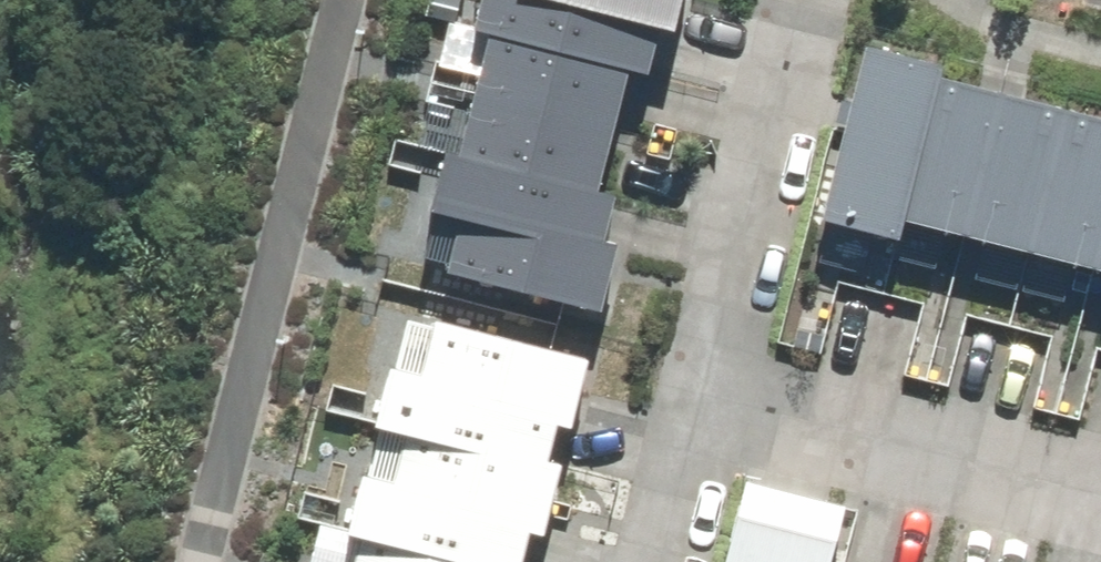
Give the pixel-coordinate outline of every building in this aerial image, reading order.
[(477,79),(616,114),(638,27),(533,0),(497,0),(477,79)] [(638,27),(660,32),(663,21),(673,23),(679,0),(533,0),(638,27)] [(872,40),(828,204),(901,223),(906,207),(942,71),(945,60),(872,40)] [(942,71),(906,207),(973,222),(1008,88),(942,71)] [(454,166),(477,172),(593,201),(616,114),(477,79),(454,166)] [(973,222),(1036,238),(1070,104),(1008,88),(973,222)] [(1099,254),(1100,245),(1100,112),(1070,104),(1036,238),(1099,254)] [(477,172),(455,259),(608,298),(625,230),(608,226),(613,206),(593,201),(477,172)] [(573,410),(589,347),(413,305),(391,396),(554,435),(561,407),(573,410)] [(552,451),(554,435),(391,396),(370,487),(532,528),(537,513),(546,515),(561,453),(552,451)] [(727,554),(756,561),(831,561),(848,500),(749,474),(727,554)] [(532,528),(370,487),(351,561),(499,561),(501,555),(523,561),(532,528)]
